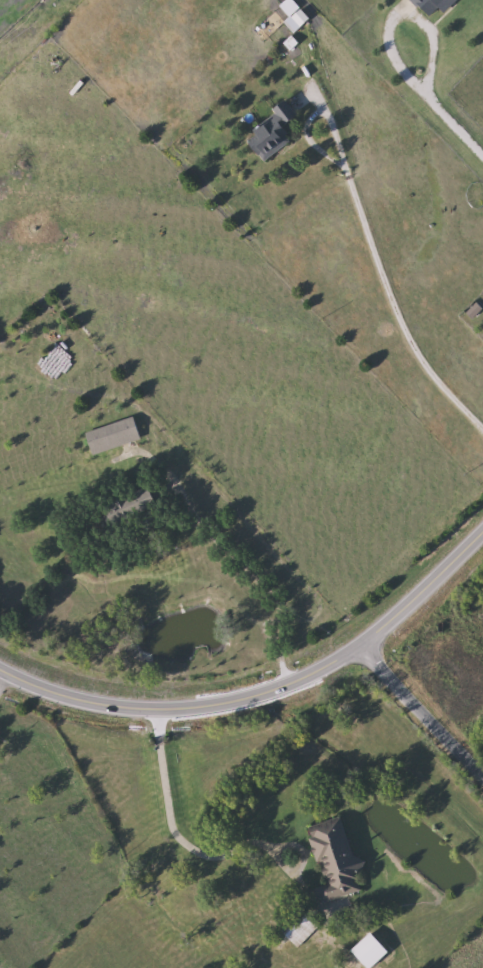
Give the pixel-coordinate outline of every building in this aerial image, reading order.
[(432,20),(413,0),(461,0),(446,14),(442,10),(432,20)] [(286,21),(302,11),(311,24),(295,34),(286,21)] [(284,127),(294,141),(265,162),(248,139),(279,116),(274,110),(287,101),(299,116),(284,127)] [(478,305),(482,309),(482,311),(475,320),(470,315),(478,305)] [(88,433),(136,418),(143,441),(94,455),(88,433)] [(158,507),(112,527),(103,509),(150,488),(158,507)] [(482,590),(482,591),(482,615),(470,602),(482,590)] [(367,891),(321,904),(318,891),(328,888),(312,831),(346,821),(356,861),(358,860),(367,891)] [(323,926),(300,949),(287,935),(309,912),(323,926)] [(391,953),(374,967),(368,967),(353,952),(373,934),(391,953)]
